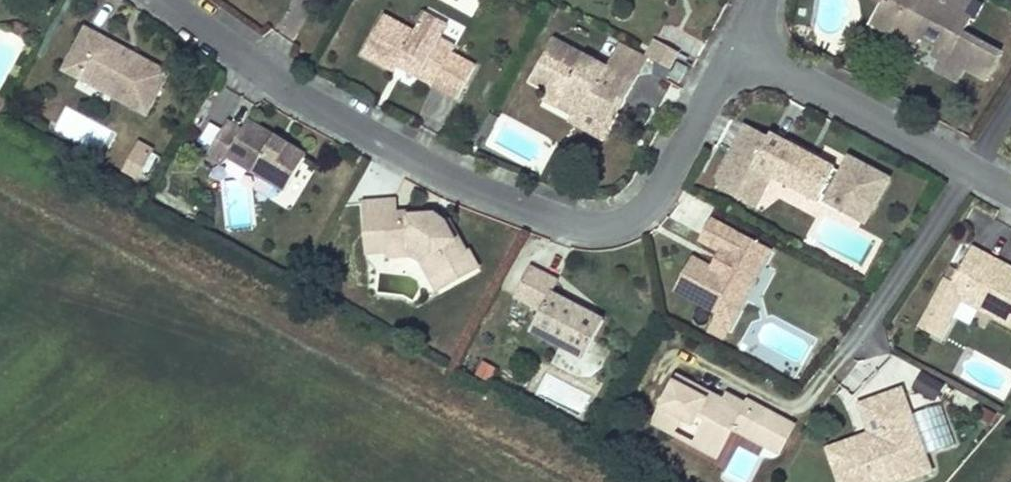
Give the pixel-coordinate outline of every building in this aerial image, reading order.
[(972,19),(965,15),(973,0),(892,0),(890,4),(885,1),(883,4),(872,24),(898,38),(911,33),(921,39),(938,47),(935,58),(944,63),(939,72),(958,82),(965,69),(978,64),(980,71),(996,66),(991,48),(980,43),(969,37),(971,33),(966,31),(972,19)] [(553,17),(557,9),(549,5),(545,13),(553,17)] [(447,26),(424,14),(419,22),(443,35),(447,26)] [(451,54),(454,47),(440,40),(443,35),(419,22),(414,32),(383,16),(363,54),(394,71),(397,66),(402,57),(407,59),(404,65),(419,74),(418,77),(458,99),(475,66),(451,54)] [(170,73),(134,54),(132,57),(125,54),(127,50),(86,28),(63,71),(80,80),(83,73),(114,90),(111,97),(147,116),(170,73)] [(921,39),(911,33),(898,38),(916,47),(921,39)] [(982,39),(971,33),(969,37),(980,43),(982,39)] [(625,103),(639,76),(610,60),(607,68),(553,39),(530,82),(548,91),(562,98),(557,107),(571,115),(585,111),(605,122),(618,99),(625,103)] [(670,69),(678,54),(655,42),(647,56),(670,69)] [(639,76),(648,60),(619,44),(610,60),(639,76)] [(980,71),(978,64),(965,69),(988,81),(1002,54),(991,48),(996,66),(980,71)] [(419,74),(404,65),(407,59),(402,57),(397,66),(418,77),(419,74)] [(679,83),(687,67),(678,63),(669,78),(679,83)] [(114,90),(83,73),(80,80),(111,97),(114,90)] [(557,107),(562,98),(548,91),(543,100),(557,107)] [(605,122),(585,111),(571,115),(608,134),(625,103),(618,99),(605,122)] [(283,156),(271,148),(275,142),(247,125),(242,135),(227,126),(207,160),(222,169),(227,161),(257,179),(285,196),(292,185),(306,161),(287,149),(283,156)] [(747,126),(714,186),(755,208),(771,177),(818,202),(821,196),(828,199),(827,203),(862,221),(874,199),(876,201),(886,182),(868,172),(869,170),(850,159),(843,172),(771,134),(769,138),(747,126)] [(287,149),(275,142),(271,148),(283,156),(287,149)] [(153,151),(138,143),(135,149),(150,156),(153,151)] [(139,178),(150,156),(135,149),(124,170),(139,178)] [(139,178),(124,170),(122,173),(137,181),(139,178)] [(464,254),(447,224),(437,228),(428,224),(410,225),(409,216),(397,216),(396,200),(364,202),(366,236),(385,235),(386,253),(388,253),(411,251),(425,259),(442,289),(479,268),(469,250),(464,254)] [(447,224),(435,214),(409,216),(410,225),(428,224),(437,228),(447,224)] [(741,292),(754,267),(763,265),(771,252),(712,220),(700,242),(721,252),(727,256),(718,272),(712,269),(693,258),(675,291),(718,314),(708,332),(723,340),(744,300),(741,292)] [(386,253),(385,235),(366,236),(367,254),(386,253)] [(995,268),(998,262),(972,248),(959,272),(953,283),(947,280),(921,329),(942,340),(962,301),(1010,327),(1010,277),(995,268)] [(425,259),(411,251),(388,253),(388,256),(411,254),(423,261),(439,291),(442,289),(425,259)] [(718,272),(727,256),(721,252),(712,269),(718,272)] [(998,262),(995,268),(1010,277),(1010,268),(998,262)] [(744,300),(763,265),(754,267),(741,292),(744,300)] [(531,331),(584,358),(604,321),(551,294),(558,282),(529,267),(515,296),(541,310),(531,331)] [(953,283),(959,272),(953,268),(947,280),(953,283)] [(575,371),(581,357),(560,349),(554,363),(575,371)] [(489,383),(496,370),(483,362),(476,376),(489,383)] [(935,401),(944,386),(922,373),(913,388),(935,401)] [(717,458),(733,429),(738,419),(752,426),(760,412),(745,404),(727,395),(724,401),(717,398),(714,403),(696,393),(698,389),(677,377),(653,422),(674,433),(682,419),(687,410),(705,420),(701,428),(692,444),(717,458)] [(950,400),(954,391),(948,388),(944,396),(950,400)] [(925,456),(911,415),(902,390),(872,400),(884,434),(871,439),(874,448),(842,459),(850,481),(904,481),(931,472),(925,456)] [(760,444),(775,415),(747,400),(745,404),(760,412),(752,426),(738,419),(733,429),(760,444)] [(872,400),(859,405),(869,434),(826,449),(838,481),(850,481),(842,459),(874,448),(871,439),(884,434),(872,400)] [(955,445),(941,405),(911,415),(925,456),(955,445)] [(991,424),(996,414),(983,407),(978,417),(991,424)] [(701,428),(705,420),(687,410),(682,419),(701,428)] [(779,454),(795,426),(775,415),(760,444),(779,454)]
